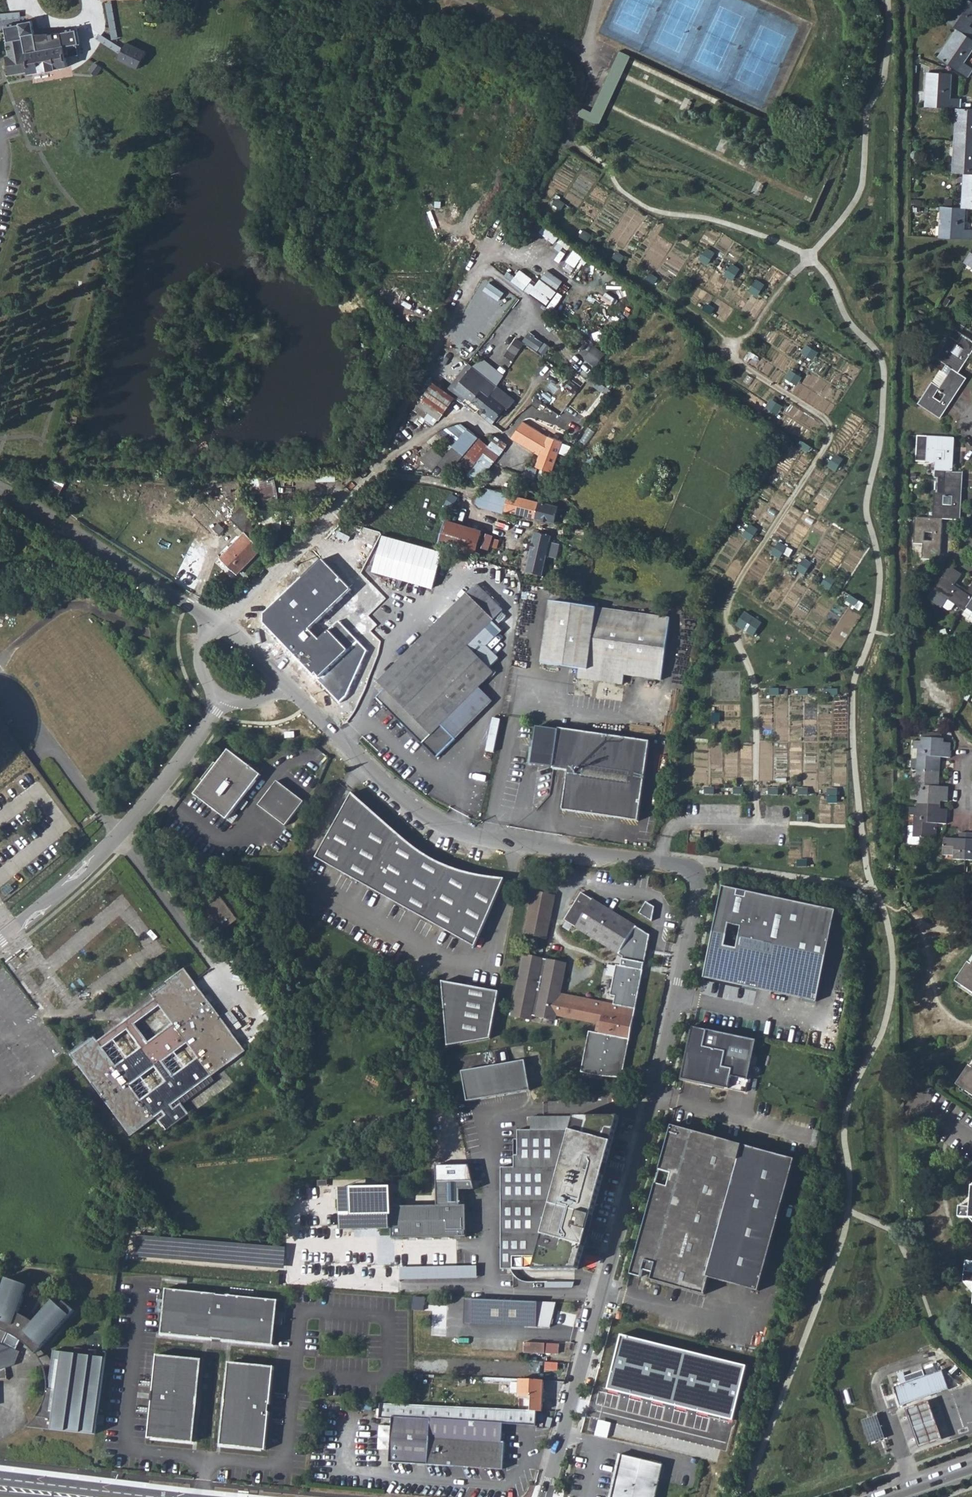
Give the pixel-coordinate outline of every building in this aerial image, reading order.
[(971,23),(971,1),(970,0),(958,0),(944,20),(957,29),(971,39),(971,27),(970,26),(971,23)] [(6,18),(6,23),(18,23),(18,12),(0,12),(0,18),(6,18)] [(27,71),(27,73),(68,66),(65,47),(80,45),(77,28),(34,35),(32,21),(4,26),(6,40),(5,40),(7,55),(5,56),(8,74),(27,71)] [(957,29),(938,58),(968,77),(971,72),(971,68),(964,62),(971,50),(971,39),(957,29)] [(118,59),(137,68),(145,52),(126,43),(118,59)] [(579,115),(598,124),(629,55),(619,51),(591,112),(582,108),(579,115)] [(926,106),(957,108),(961,109),(961,99),(950,98),(951,74),(928,73),(926,106)] [(961,109),(957,108),(955,141),(971,142),(971,110),(961,109)] [(964,174),(971,175),(971,142),(955,141),(953,173),(964,174)] [(963,208),(966,208),(971,209),(971,175),(964,174),(963,208)] [(971,239),(971,230),(964,230),(966,208),(963,208),(941,207),(940,237),(971,239)] [(540,231),(555,241),(559,235),(545,225),(540,231)] [(964,262),(971,267),(971,250),(964,262)] [(557,290),(537,277),(529,272),(520,284),(549,302),(557,290)] [(952,369),(958,373),(971,352),(971,342),(955,330),(936,358),(952,369)] [(529,332),(523,340),(543,352),(548,344),(529,332)] [(596,365),(605,351),(594,344),(585,357),(596,365)] [(967,378),(958,373),(952,369),(939,387),(932,382),(918,403),(940,418),(947,408),(967,378)] [(454,389),(474,405),(479,408),(497,386),(481,373),(477,377),(469,370),(454,389)] [(428,412),(443,390),(433,383),(417,405),(428,412)] [(515,400),(497,386),(479,408),(484,412),(482,416),(493,424),(506,407),(508,409),(515,400)] [(443,390),(428,412),(428,413),(424,419),(434,425),(453,397),(445,391),(443,390)] [(522,424),(534,431),(537,427),(527,420),(522,424)] [(522,424),(511,439),(520,445),(532,452),(542,436),(534,431),(522,424)] [(463,454),(464,455),(479,437),(467,429),(453,446),(463,454)] [(542,436),(532,452),(538,456),(541,449),(546,440),(542,436)] [(489,445),(479,437),(464,455),(451,470),(463,479),(476,461),(489,445)] [(496,437),(489,445),(500,453),(507,445),(496,437)] [(944,472),(944,479),(961,480),(962,473),(952,473),(953,439),(917,437),(916,463),(935,464),(935,471),(944,472)] [(546,440),(541,449),(558,455),(562,455),(568,446),(555,441),(555,443),(546,440)] [(804,440),(800,446),(808,451),(812,445),(804,440)] [(489,445),(476,461),(487,470),(500,453),(489,445)] [(448,473),(463,454),(453,446),(444,457),(438,465),(448,473)] [(421,460),(427,465),(438,452),(432,447),(421,460)] [(552,473),(558,455),(541,449),(538,456),(534,466),(544,470),(552,473)] [(427,465),(433,470),(438,465),(444,457),(438,452),(427,465)] [(836,455),(829,466),(837,471),(845,459),(836,455)] [(476,461),(463,479),(473,487),(487,470),(476,461)] [(527,466),(524,476),(534,479),(537,469),(527,466)] [(543,476),(549,478),(550,477),(552,473),(544,470),(543,476)] [(274,473),(252,478),(258,509),(280,505),(274,473)] [(942,520),(960,521),(961,480),(944,479),(943,494),(934,494),(933,519),(942,520)] [(509,495),(523,498),(525,492),(511,488),(509,495)] [(479,507),(487,509),(498,492),(486,489),(482,498),(477,497),(475,504),(479,505),(479,507)] [(509,495),(498,492),(487,509),(504,513),(505,511),(509,495)] [(523,498),(509,495),(505,511),(519,515),(523,498)] [(519,515),(554,523),(558,506),(543,502),(523,498),(519,515)] [(230,519),(244,533),(220,557),(236,573),(262,548),(254,541),(260,535),(251,527),(255,523),(248,516),(253,512),(245,504),(230,519)] [(940,560),(942,520),(933,519),(915,518),(913,545),(923,546),(922,559),(940,560)] [(442,532),(477,542),(480,531),(445,521),(442,532)] [(213,528),(219,534),(223,529),(218,523),(213,528)] [(750,523),(743,534),(752,540),(759,528),(750,523)] [(487,531),(482,546),(489,548),(494,534),(487,531)] [(438,544),(473,554),(477,542),(442,532),(438,544)] [(373,570),(434,587),(444,549),(383,533),(373,570)] [(536,534),(531,555),(546,558),(551,538),(536,534)] [(779,541),(773,552),(781,558),(788,546),(779,541)] [(542,578),(546,558),(531,555),(527,574),(542,578)] [(803,558),(796,569),(805,574),(812,563),(803,558)] [(309,630),(350,589),(321,559),(263,614),(264,624),(311,673),(314,671),(320,678),(317,680),(339,703),(347,695),(368,651),(339,621),(318,640),(309,630)] [(964,612),(966,609),(971,599),(971,585),(966,594),(954,586),(961,576),(949,567),(927,599),(941,609),(947,600),(964,612)] [(829,573),(822,584),(830,589),(837,578),(829,573)] [(504,611),(477,584),(377,683),(384,690),(373,701),(381,709),(383,706),(400,723),(397,725),(401,730),(404,727),(435,758),(455,739),(454,739),(493,701),(480,688),(494,673),(490,669),(499,659),(487,647),(504,631),(494,621),(504,611)] [(954,605),(947,600),(942,608),(948,611),(951,611),(954,605)] [(661,682),(669,620),(548,604),(540,666),(577,671),(576,681),(622,686),(623,677),(661,682)] [(971,626),(971,625),(971,612),(966,609),(964,612),(959,618),(971,626)] [(735,627),(753,637),(762,624),(745,613),(735,627)] [(483,754),(490,755),(497,723),(491,722),(483,754)] [(557,732),(535,729),(533,742),(535,742),(534,754),(532,754),(530,767),(552,769),(552,771),(567,772),(562,812),(638,822),(648,742),(557,731),(557,732)] [(916,750),(916,759),(915,771),(939,772),(940,759),(949,759),(949,749),(950,743),(943,743),(943,739),(920,738),(919,742),(913,742),(912,750),(916,750)] [(260,773),(227,748),(193,793),(226,818),(260,773)] [(939,772),(915,771),(914,793),(910,793),(909,801),(916,801),(916,804),(940,805),(940,802),(946,802),(948,787),(938,787),(939,772)] [(303,800),(276,779),(257,804),(284,824),(303,800)] [(383,818),(353,792),(317,856),(475,946),(506,879),(485,876),(470,872),(444,864),(423,852),(383,818)] [(940,805),(916,804),(916,808),(909,808),(908,817),(912,817),(912,828),(912,838),(920,838),(936,839),(936,824),(946,824),(946,810),(940,810),(940,805)] [(912,828),(909,828),(908,845),(919,846),(920,838),(912,838),(912,828)] [(966,861),(967,834),(958,833),(958,839),(943,839),(942,856),(953,857),(953,860),(966,861)] [(703,979),(817,1003),(836,911),(723,887),(703,979)] [(554,894),(532,890),(529,911),(530,911),(529,919),(528,919),(525,934),(547,938),(554,894)] [(197,907),(217,935),(239,918),(218,891),(197,907)] [(634,926),(580,892),(563,919),(617,954),(634,926)] [(651,919),(657,907),(647,901),(640,913),(651,919)] [(614,1005),(559,995),(565,963),(524,955),(511,1016),(531,1020),(531,1016),(558,1021),(559,1016),(559,1012),(564,1013),(563,1017),(577,1019),(578,1016),(595,1019),(594,1024),(601,1025),(599,1034),(590,1034),(581,1073),(605,1078),(621,1079),(650,936),(634,926),(617,954),(622,957),(623,968),(618,967),(611,997),(616,997),(614,1005)] [(346,957),(334,955),(332,962),(344,965),(346,957)] [(956,983),(971,994),(971,965),(971,966),(968,964),(956,983)] [(95,1034),(71,1052),(132,1135),(163,1112),(165,1115),(159,1119),(168,1130),(191,1113),(183,1102),(176,1107),(173,1104),(247,1049),(186,967),(152,992),(156,998),(138,1011),(99,1040),(95,1034)] [(499,991),(443,981),(448,1045),(490,1037),(497,997),(499,991)] [(595,1019),(578,1016),(577,1019),(577,1021),(594,1024),(595,1019)] [(739,1038),(692,1028),(682,1079),(728,1089),(731,1076),(739,1038)] [(739,1038),(731,1076),(748,1080),(756,1042),(739,1038)] [(468,1102),(530,1091),(524,1061),(462,1072),(468,1102)] [(957,1086),(971,1096),(971,1068),(969,1067),(957,1086)] [(502,1167),(501,1270),(578,1270),(619,1117),(527,1116),(527,1130),(517,1130),(517,1139),(514,1139),(513,1167),(502,1167)] [(795,1159),(671,1125),(630,1274),(641,1277),(643,1270),(652,1273),(651,1280),(704,1295),(709,1278),(758,1291),(795,1159)] [(392,1238),(466,1237),(465,1205),(461,1206),(461,1190),(476,1190),(469,1165),(436,1166),(437,1206),(391,1207),(392,1231),(392,1238)] [(971,1186),(970,1197),(969,1207),(959,1207),(958,1217),(970,1218),(971,1218),(971,1185),(971,1186)] [(391,1188),(339,1188),(340,1232),(392,1231),(391,1207),(391,1188)] [(959,1207),(969,1207),(970,1197),(959,1207)] [(964,1282),(971,1283),(971,1261),(965,1261),(964,1282)] [(401,1280),(477,1278),(477,1266),(400,1268),(401,1280)] [(0,1382),(9,1382),(7,1366),(5,1367),(1,1359),(16,1359),(18,1352),(2,1346),(7,1334),(8,1330),(9,1331),(13,1333),(17,1334),(21,1337),(23,1338),(26,1340),(29,1343),(32,1345),(35,1348),(36,1349),(37,1351),(39,1353),(75,1312),(64,1303),(60,1308),(53,1302),(34,1324),(21,1310),(29,1288),(7,1280),(0,1300),(0,1379),(0,1382)] [(971,1293),(971,1283),(964,1282),(971,1293)] [(277,1300),(165,1289),(161,1334),(273,1345),(277,1300)] [(473,1298),(465,1297),(464,1322),(471,1323),(473,1298)] [(556,1302),(473,1298),(471,1323),(550,1326),(556,1302)] [(8,1330),(7,1334),(10,1335),(16,1338),(18,1339),(20,1340),(23,1343),(25,1344),(26,1345),(28,1346),(29,1348),(31,1349),(33,1352),(36,1355),(39,1353),(37,1351),(36,1349),(35,1348),(32,1345),(29,1343),(26,1340),(23,1338),(21,1337),(17,1334),(13,1333),(9,1331),(8,1330)] [(524,1342),(524,1352),(558,1354),(559,1344),(524,1342)] [(613,1352),(608,1382),(629,1386),(635,1356),(613,1352)] [(26,1430),(95,1439),(97,1429),(98,1420),(107,1357),(75,1353),(74,1359),(53,1356),(48,1393),(46,1393),(45,1400),(42,1409),(40,1413),(38,1416),(37,1419),(35,1421),(34,1422),(33,1423),(33,1424),(31,1425),(29,1427),(28,1428),(26,1430)] [(201,1359),(156,1354),(148,1437),(192,1442),(201,1359)] [(274,1366),(228,1362),(220,1444),(266,1449),(274,1366)] [(907,1384),(893,1388),(900,1407),(948,1391),(942,1372),(924,1377),(923,1372),(904,1377),(907,1384)] [(484,1381),(512,1383),(520,1383),(519,1392),(519,1395),(543,1396),(543,1380),(485,1377),(484,1381)] [(511,1392),(519,1392),(520,1383),(512,1383),(511,1392)] [(519,1395),(519,1410),(538,1411),(542,1411),(543,1396),(519,1395)] [(903,1410),(915,1450),(942,1441),(928,1401),(903,1410)] [(502,1442),(503,1424),(536,1426),(538,1411),(519,1410),(382,1404),(381,1417),(392,1418),(389,1461),(428,1463),(496,1468),(497,1466),(500,1463),(504,1463),(506,1442),(502,1442)] [(610,1496),(656,1496),(663,1464),(620,1455),(610,1496)]
